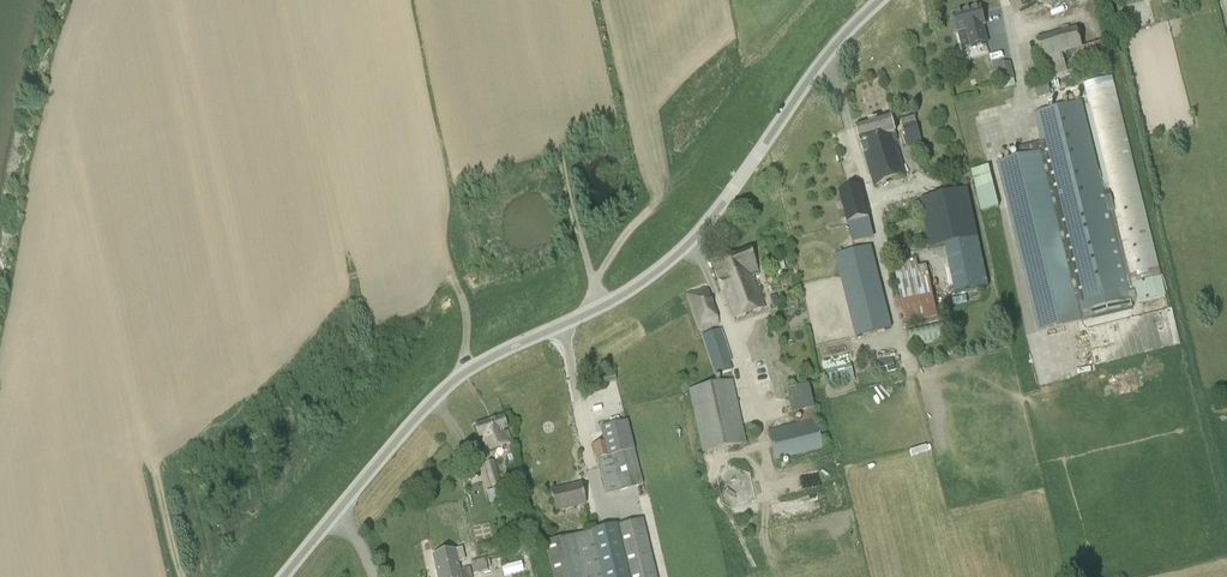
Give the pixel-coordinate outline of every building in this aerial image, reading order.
[(976,17),(960,22),(965,40),(974,38),(979,54),(994,50),(989,33),(992,32),(986,14),(976,17)] [(1077,29),(1038,40),(1048,79),(1111,61),(1106,42),(1083,49),(1077,29)] [(1010,63),(998,66),(1002,82),(1014,79),(1010,63)] [(1037,98),(1051,94),(1047,79),(1033,83),(1037,98)] [(1114,82),(1085,89),(1130,275),(1137,302),(1166,295),(1159,268),(1114,82)] [(1018,158),(997,163),(1038,332),(1086,321),(1132,309),(1129,294),(1105,198),(1082,102),(1035,114),(1042,142),(1016,148),(1018,158)] [(909,149),(923,145),(914,115),(901,118),(909,149)] [(873,120),(890,181),(906,176),(897,141),(895,133),(891,118),(877,121),(875,119),(873,120)] [(875,187),(890,181),(873,120),(871,120),(871,123),(856,127),(861,143),(862,143),(864,153),(865,152),(875,187)] [(982,211),(998,207),(988,167),(972,171),(982,211)] [(860,186),(840,191),(848,224),(852,239),(872,234),(868,219),(860,186)] [(945,246),(978,239),(967,190),(920,200),(931,249),(945,246)] [(978,239),(945,246),(956,295),(988,288),(978,239)] [(871,247),(836,256),(856,336),(891,328),(871,247)] [(750,250),(714,265),(729,306),(734,319),(764,308),(753,277),(759,274),(756,267),(750,250)] [(917,260),(894,265),(907,324),(938,317),(926,265),(918,267),(917,260)] [(773,264),(775,272),(785,270),(783,262),(773,264)] [(698,330),(718,324),(707,287),(686,294),(698,330)] [(773,308),(780,306),(776,295),(769,297),(773,308)] [(1179,344),(1171,309),(1087,330),(1095,365),(1179,344)] [(912,348),(947,340),(942,320),(907,328),(912,348)] [(721,330),(702,337),(715,376),(731,371),(728,362),(731,361),(721,330)] [(892,359),(872,363),(873,370),(886,367),(893,365),(892,359)] [(850,366),(823,373),(827,387),(853,381),(850,366)] [(603,384),(616,381),(614,374),(602,376),(603,384)] [(702,453),(746,444),(732,381),(689,390),(702,453)] [(791,415),(814,410),(809,386),(786,391),(791,415)] [(489,421),(476,425),(479,437),(482,437),(487,451),(509,443),(506,428),(508,428),(504,416),(489,421)] [(775,460),(823,449),(816,420),(768,431),(775,460)] [(604,443),(593,446),(605,494),(642,485),(626,422),(600,428),(604,443)] [(492,486),(500,484),(493,461),(485,464),(492,486)] [(556,512),(585,505),(581,484),(551,491),(556,512)] [(507,501),(504,489),(487,494),(490,506),(507,501)] [(642,520),(616,526),(629,576),(656,576),(642,520)] [(591,532),(545,542),(553,576),(601,576),(591,532)] [(529,547),(522,549),(524,560),(531,559),(529,547)] [(433,555),(438,576),(471,576),(469,569),(460,571),(458,562),(465,561),(462,548),(455,550),(433,555)] [(471,559),(477,558),(475,550),(469,551),(471,559)] [(473,573),(488,569),(485,559),(471,562),(473,573)]
